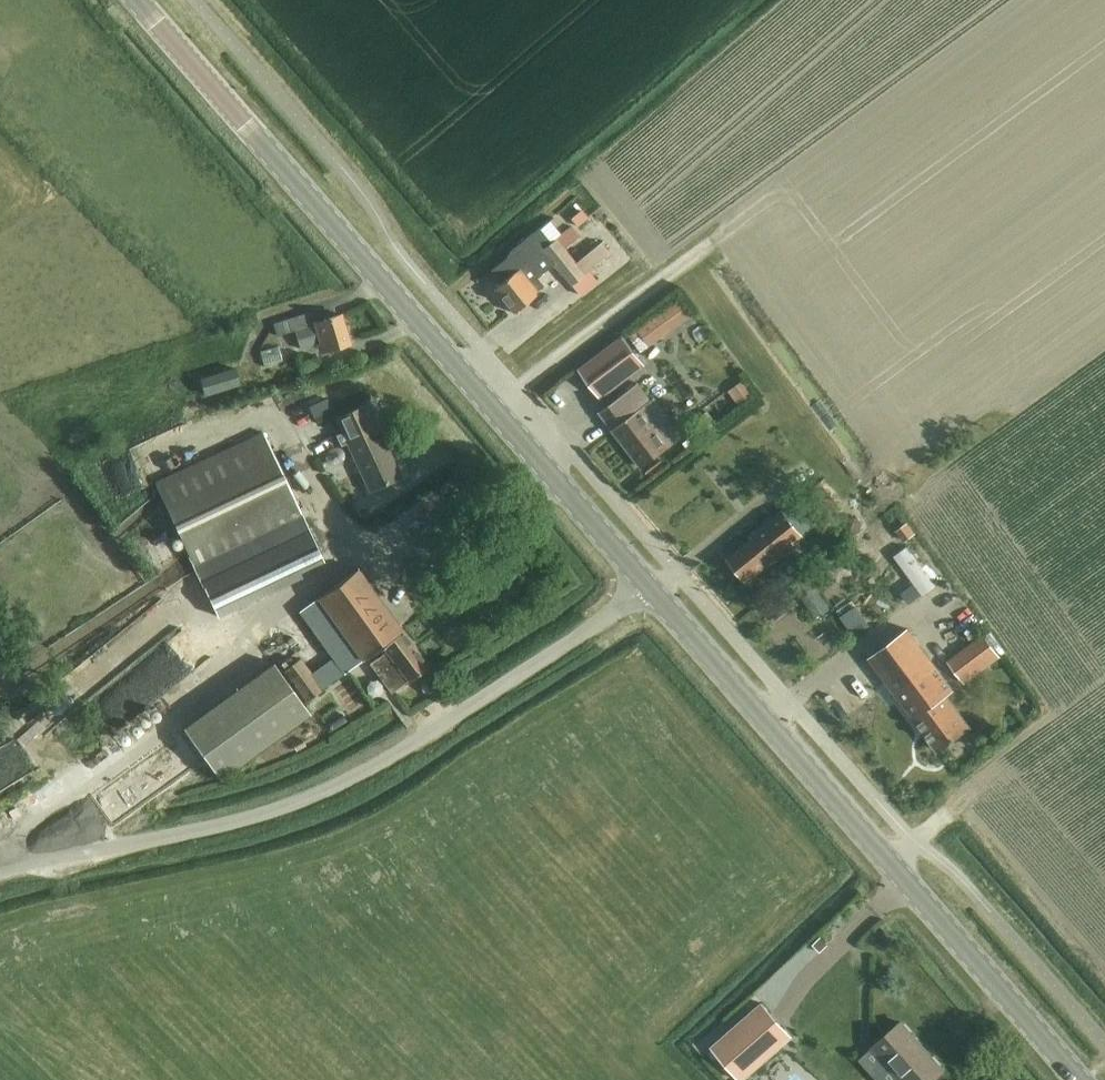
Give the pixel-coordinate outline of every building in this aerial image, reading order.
[(509,253),(488,270),(498,283),(492,287),(513,313),(536,294),(532,290),(540,284),(536,279),(552,265),(559,273),(560,271),(571,285),(608,254),(598,242),(574,262),(564,249),(580,236),(571,224),(551,241),(538,225),(507,251),(509,253)] [(707,289),(659,316),(669,334),(717,307),(707,289)] [(293,331),(300,351),(320,344),(323,351),(352,342),(343,312),(314,322),(311,311),(274,324),(278,336),(293,331)] [(654,324),(636,337),(645,350),(663,337),(654,324)] [(623,336),(579,369),(601,398),(645,364),(623,336)] [(205,351),(186,366),(196,379),(215,364),(205,351)] [(200,377),(206,394),(241,383),(236,366),(200,377)] [(613,429),(641,467),(684,435),(655,397),(651,400),(638,383),(600,411),(613,429)] [(367,490),(399,475),(366,403),(334,417),(341,431),(334,434),(339,445),(346,442),(367,490)] [(196,572),(304,520),(261,433),(154,485),(196,572)] [(747,580),(771,559),(773,561),(804,534),(783,509),(751,535),(753,537),(729,557),(747,580)] [(898,531),(904,540),(914,533),(907,524),(898,531)] [(232,606),(300,573),(285,541),(217,573),(232,606)] [(304,700),(381,643),(402,628),(356,566),(298,608),(330,652),(307,669),(274,624),(257,637),(274,659),(183,726),(220,776),(311,709),(304,700)] [(428,663),(402,628),(381,643),(385,649),(369,661),(390,690),(428,663)] [(938,748),(968,726),(944,695),(953,689),(907,629),(869,657),(938,748)] [(967,687),(989,671),(976,654),(954,670),(967,687)] [(820,951),(827,944),(820,937),(813,944),(820,951)] [(741,1079),(742,1079),(792,1036),(762,1003),(712,1047),(741,1079)] [(941,1071),(898,1023),(869,1049),(897,1079),(931,1079),(941,1071)]
